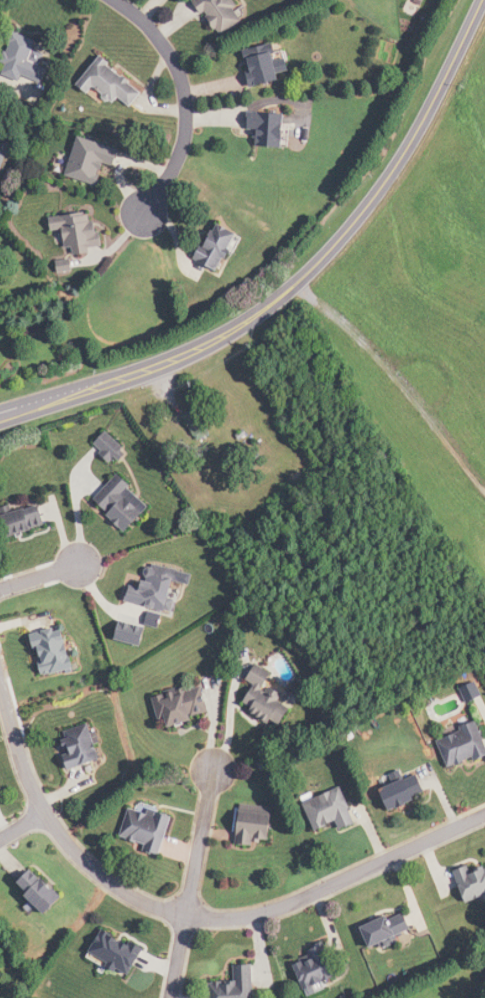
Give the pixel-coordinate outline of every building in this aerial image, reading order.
[(220,36),(248,20),(237,0),(200,0),(220,36)] [(40,39),(13,33),(4,75),(45,84),(49,67),(43,66),(46,52),(37,50),(40,39)] [(248,50),(255,87),(288,81),(280,44),(248,50)] [(131,107),(145,93),(107,56),(82,81),(110,109),(122,97),(131,107)] [(261,134),(261,146),(289,147),(290,114),(250,112),(249,133),(261,134)] [(69,177),(103,186),(109,165),(119,168),(125,148),(80,136),(69,177)] [(106,249),(101,211),(54,217),(58,246),(74,244),(75,253),(106,249)] [(245,236),(224,221),(198,257),(219,272),(245,236)] [(114,465),(129,453),(111,431),(97,443),(114,465)] [(129,533),(154,507),(120,475),(95,501),(129,533)] [(48,525),(40,504),(5,517),(13,538),(48,525)] [(127,601),(173,613),(184,573),(147,563),(141,589),(131,586),(127,601)] [(32,634),(42,676),(76,669),(66,626),(32,634)] [(284,729),(296,707),(268,691),(276,676),(261,668),(241,706),(284,729)] [(472,704),(484,697),(484,694),(479,682),(465,690),(472,704)] [(204,686),(155,696),(162,728),(211,718),(204,686)] [(484,757),(484,733),(480,723),(440,741),(453,771),(484,757)] [(71,771),(102,762),(91,725),(69,731),(71,739),(63,742),(71,771)] [(393,814),(431,796),(420,772),(382,790),(393,814)] [(306,803),(317,833),(338,825),(341,832),(358,825),(344,788),(306,803)] [(162,855),(176,820),(135,804),(122,839),(162,855)] [(238,844),(274,847),(276,807),(241,805),(238,844)] [(459,872),(469,906),(484,901),(484,870),(476,873),(474,867),(459,872)] [(21,885),(52,916),(68,900),(37,870),(21,885)] [(366,928),(375,949),(417,932),(408,911),(366,928)] [(131,980),(147,955),(106,930),(91,955),(131,980)] [(310,995),(344,982),(329,943),(305,952),(308,960),(298,964),(310,995)] [(214,997),(258,997),(257,966),(237,966),(237,982),(214,983),(214,997)]
